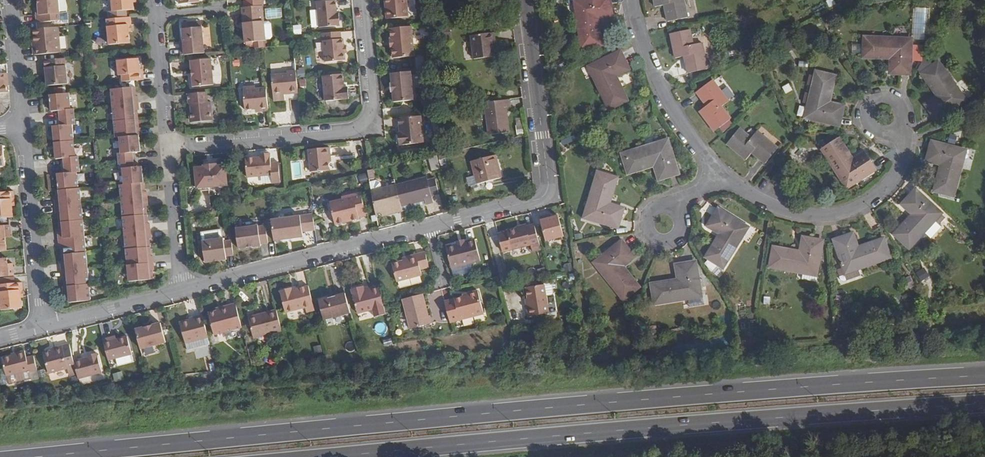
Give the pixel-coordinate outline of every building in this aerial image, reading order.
[(37,15),(37,23),(61,20),(59,0),(39,0),(39,7),(40,15),(37,15)] [(113,11),(109,12),(110,18),(128,17),(127,10),(135,9),(134,2),(134,0),(112,0),(113,11)] [(316,2),(319,26),(341,24),(339,12),(337,12),(336,0),(335,0),(316,2)] [(389,18),(408,16),(406,0),(387,0),(389,18)] [(609,0),(592,0),(581,2),(582,11),(576,11),(582,48),(601,45),(597,18),(612,16),(609,0)] [(655,7),(664,5),(668,22),(687,18),(684,0),(654,0),(655,7)] [(246,7),(243,7),(244,22),(245,28),(246,42),(266,40),(265,22),(263,5),(246,7)] [(132,24),(131,16),(128,17),(110,18),(107,19),(109,44),(130,43),(129,33),(128,24),(132,24)] [(181,46),(182,54),(204,53),(202,26),(197,27),(197,22),(187,23),(188,28),(183,28),(184,39),(184,46),(181,46)] [(265,22),(266,40),(271,39),(273,37),(272,24),(270,22),(265,22)] [(411,26),(390,28),(391,38),(389,38),(390,47),(392,47),(393,57),(414,55),(411,26)] [(342,38),(341,31),(323,33),(325,60),(345,59),(345,51),(344,44),(343,37),(342,38)] [(690,31),(670,34),(675,59),(684,57),(688,73),(707,70),(702,44),(693,45),(690,31)] [(36,49),(33,49),(34,55),(61,52),(59,33),(34,36),(35,42),(36,49)] [(473,60),(494,57),(493,49),(495,48),(493,33),(470,36),(473,60)] [(902,39),(865,38),(864,57),(892,58),(891,73),(909,73),(911,46),(901,45),(902,39)] [(598,73),(593,76),(609,109),(626,101),(614,76),(628,69),(620,53),(594,65),(598,73)] [(68,83),(65,58),(43,60),(43,67),(47,67),(47,74),(48,85),(68,83)] [(140,71),(140,64),(139,58),(118,60),(120,73),(122,73),(124,80),(145,79),(144,71),(140,71)] [(935,58),(919,69),(923,74),(939,63),(935,58)] [(211,59),(191,61),(193,86),(213,84),(211,59)] [(939,63),(923,74),(939,97),(927,105),(937,120),(961,104),(955,97),(960,93),(939,63)] [(589,68),(593,76),(598,73),(594,65),(589,68)] [(289,94),(298,93),(297,78),(296,71),(287,72),(287,74),(272,75),(273,93),(283,92),(289,91),(289,94)] [(413,71),(391,73),(392,83),(391,83),(392,92),(393,92),(394,102),(415,101),(413,71)] [(835,77),(817,73),(808,108),(814,110),(811,118),(838,125),(843,107),(828,103),(835,77)] [(344,87),(343,74),(323,75),(325,101),(348,99),(348,97),(348,89),(348,87),(344,87)] [(728,102),(712,81),(696,93),(707,107),(699,112),(714,132),(730,120),(721,108),(728,102)] [(136,95),(135,86),(111,88),(112,104),(139,102),(138,95),(136,95)] [(269,110),(266,87),(256,88),(253,86),(243,86),(246,109),(255,108),(260,107),(260,111),(269,110)] [(70,92),(51,94),(53,111),(59,110),(60,117),(75,116),(75,108),(71,108),(70,92)] [(207,92),(187,93),(189,105),(191,106),(191,111),(189,113),(190,121),(192,123),(212,122),(210,102),(208,102),(207,92)] [(511,107),(510,99),(484,103),(489,135),(508,132),(505,107),(511,107)] [(140,109),(139,102),(112,104),(114,121),(138,118),(138,110),(140,109)] [(420,115),(398,118),(400,132),(398,132),(398,134),(398,143),(399,144),(423,142),(420,115)] [(75,116),(60,117),(61,125),(54,125),(56,140),(74,139),(73,124),(76,124),(75,116)] [(139,128),(138,118),(114,121),(115,137),(119,136),(139,135),(142,134),(141,128),(139,128)] [(740,129),(727,145),(746,160),(752,153),(765,164),(777,149),(757,132),(751,139),(740,129)] [(574,134),(561,140),(563,145),(576,139),(574,134)] [(140,152),(139,135),(119,136),(120,152),(117,153),(118,160),(134,159),(133,152),(140,152)] [(846,177),(851,185),(875,170),(866,154),(853,162),(838,138),(822,149),(841,180),(846,177)] [(74,139),(56,140),(57,158),(64,157),(64,164),(80,162),(79,155),(76,155),(74,139)] [(960,150),(932,143),(927,161),(942,165),(934,191),(953,196),(963,160),(958,159),(960,150)] [(658,145),(623,155),(628,174),(655,166),(659,180),(677,174),(669,147),(659,150),(658,145)] [(329,156),(331,156),(331,147),(309,149),(311,171),(330,169),(329,161),(329,156)] [(443,153),(438,154),(441,169),(446,168),(443,153)] [(268,154),(260,154),(259,154),(259,157),(244,158),(246,177),(270,175),(271,183),(280,183),(278,162),(271,163),(270,154),(268,154)] [(476,184),(470,185),(472,193),(485,189),(484,182),(501,178),(495,155),(470,162),(474,176),(476,184)] [(438,169),(435,156),(429,158),(432,170),(438,169)] [(135,167),(134,159),(118,160),(119,168),(122,168),(123,184),(143,182),(141,166),(135,167)] [(80,170),(80,162),(64,164),(65,171),(59,172),(60,188),(79,186),(77,170),(80,170)] [(203,167),(195,167),(197,188),(227,185),(226,165),(217,165),(217,164),(203,165),(203,167)] [(360,175),(363,186),(370,185),(369,182),(368,173),(360,175)] [(615,179),(597,174),(586,209),(592,210),(589,219),(616,228),(622,209),(608,206),(615,179)] [(426,176),(395,184),(396,184),(401,205),(424,199),(425,203),(432,201),(431,196),(438,194),(435,179),(427,181),(426,176)] [(468,186),(470,185),(476,184),(474,176),(466,178),(468,186)] [(847,188),(851,185),(846,177),(841,180),(847,188)] [(375,180),(369,182),(370,185),(371,190),(380,188),(379,182),(375,180)] [(144,182),(143,182),(123,184),(120,184),(121,200),(148,199),(147,191),(145,191),(144,182)] [(390,214),(402,211),(402,210),(401,207),(401,205),(396,184),(380,188),(371,190),(371,194),(375,213),(382,211),(382,213),(385,212),(390,214)] [(80,186),(79,186),(60,188),(56,188),(57,197),(55,198),(56,204),(82,202),(80,186)] [(930,217),(936,210),(915,191),(902,205),(913,215),(895,235),(909,248),(934,221),(930,217)] [(13,217),(12,207),(11,199),(15,199),(14,192),(0,193),(0,218),(13,217)] [(331,200),(335,222),(359,218),(359,216),(366,215),(362,192),(343,195),(343,198),(331,200)] [(148,205),(148,199),(121,200),(123,216),(147,215),(146,205),(148,205)] [(401,207),(402,210),(418,206),(419,204),(425,203),(424,199),(401,205),(401,207)] [(83,218),(82,202),(56,204),(56,211),(59,211),(60,220),(83,218)] [(706,257),(722,267),(742,236),(737,233),(742,225),(718,210),(708,226),(721,234),(706,257)] [(945,219),(936,210),(930,217),(934,221),(938,225),(945,219)] [(547,216),(546,213),(538,215),(545,240),(563,235),(558,214),(551,216),(547,216)] [(303,233),(316,231),(313,214),(272,219),(275,241),(286,240),(285,237),(293,237),(293,239),(304,238),(303,233)] [(148,224),(147,215),(123,216),(124,233),(151,230),(150,224),(148,224)] [(85,235),(83,218),(60,220),(60,230),(58,230),(59,237),(85,235)] [(539,241),(534,223),(526,225),(526,224),(517,227),(507,229),(507,230),(498,232),(502,250),(512,247),(530,243),(532,250),(541,248),(539,241)] [(6,250),(5,237),(10,236),(9,224),(0,225),(0,250),(6,250)] [(252,245),(252,247),(261,245),(261,244),(269,243),(266,225),(259,226),(258,224),(236,228),(239,249),(246,248),(246,246),(252,245)] [(151,237),(151,230),(124,233),(126,248),(150,247),(149,237),(151,237)] [(86,251),(85,235),(59,237),(59,243),(62,243),(63,253),(86,251)] [(852,265),(854,270),(890,258),(883,240),(857,248),(852,235),(834,241),(844,268),(852,265)] [(465,240),(457,242),(446,245),(452,268),(481,261),(475,237),(465,240)] [(226,256),(234,255),(232,240),(224,241),(223,238),(202,241),(205,262),(226,259),(226,256)] [(807,268),(816,270),(821,242),(802,238),(800,253),(774,248),(770,267),(803,273),(806,274),(807,268)] [(600,271),(623,300),(638,287),(621,267),(632,257),(621,243),(599,261),(605,268),(600,271)] [(151,256),(150,247),(126,248),(127,265),(154,263),(153,256),(151,256)] [(88,267),(86,251),(63,253),(63,261),(61,261),(62,269),(88,267)] [(416,256),(403,260),(392,262),(397,279),(422,273),(420,267),(429,265),(425,251),(416,253),(416,256)] [(14,275),(12,263),(7,263),(7,258),(0,258),(0,277),(14,275)] [(154,269),(154,263),(127,265),(129,281),(153,279),(152,270),(154,269)] [(678,282),(652,285),(654,304),(691,299),(700,297),(699,292),(696,264),(676,267),(678,282)] [(856,276),(854,270),(852,265),(844,268),(842,269),(845,280),(856,276)] [(88,267),(62,269),(62,276),(64,275),(65,285),(89,283),(88,267)] [(818,270),(816,270),(807,268),(806,274),(803,273),(801,280),(816,282),(818,270)] [(925,269),(917,273),(921,281),(930,276),(925,269)] [(23,289),(22,281),(0,284),(0,303),(1,309),(22,307),(20,297),(20,289),(23,289)] [(374,313),(385,310),(383,303),(378,283),(365,286),(364,284),(364,282),(360,283),(353,284),(351,285),(357,309),(373,305),(374,313)] [(544,283),(546,295),(552,294),(553,292),(552,283),(550,282),(544,283)] [(91,298),(89,283),(65,285),(63,285),(64,291),(65,291),(66,300),(91,298)] [(307,310),(315,308),(309,284),(296,288),(292,289),(292,287),(290,287),(282,289),(281,289),(286,311),(306,306),(307,310)] [(528,306),(525,307),(526,315),(548,311),(546,295),(544,284),(525,286),(527,297),(528,306)] [(445,301),(450,321),(484,312),(478,290),(467,294),(467,295),(463,297),(445,301)] [(324,318),(350,311),(346,291),(334,294),(327,296),(319,298),(324,318)] [(427,315),(422,293),(401,298),(408,328),(431,323),(429,314),(427,315)] [(214,333),(242,326),(236,302),(228,304),(229,307),(217,310),(209,311),(214,333)] [(253,336),(281,329),(276,308),(248,316),(253,336)] [(185,342),(208,336),(202,313),(194,315),(194,318),(189,319),(180,321),(185,342)] [(135,328),(140,348),(166,342),(161,322),(152,324),(144,326),(135,328)] [(103,338),(108,359),(132,353),(127,334),(116,337),(111,338),(110,335),(103,338)] [(55,349),(51,350),(44,352),(49,372),(68,367),(70,374),(77,372),(74,359),(69,343),(62,345),(54,347),(55,349)] [(324,346),(317,347),(319,355),(326,353),(324,346)] [(37,368),(34,354),(27,355),(25,348),(16,351),(16,353),(12,354),(2,356),(6,373),(29,368),(30,370),(37,368)] [(77,372),(78,377),(101,372),(96,351),(87,354),(87,356),(74,359),(77,372)] [(29,368),(6,373),(8,381),(31,375),(30,370),(29,368)]
